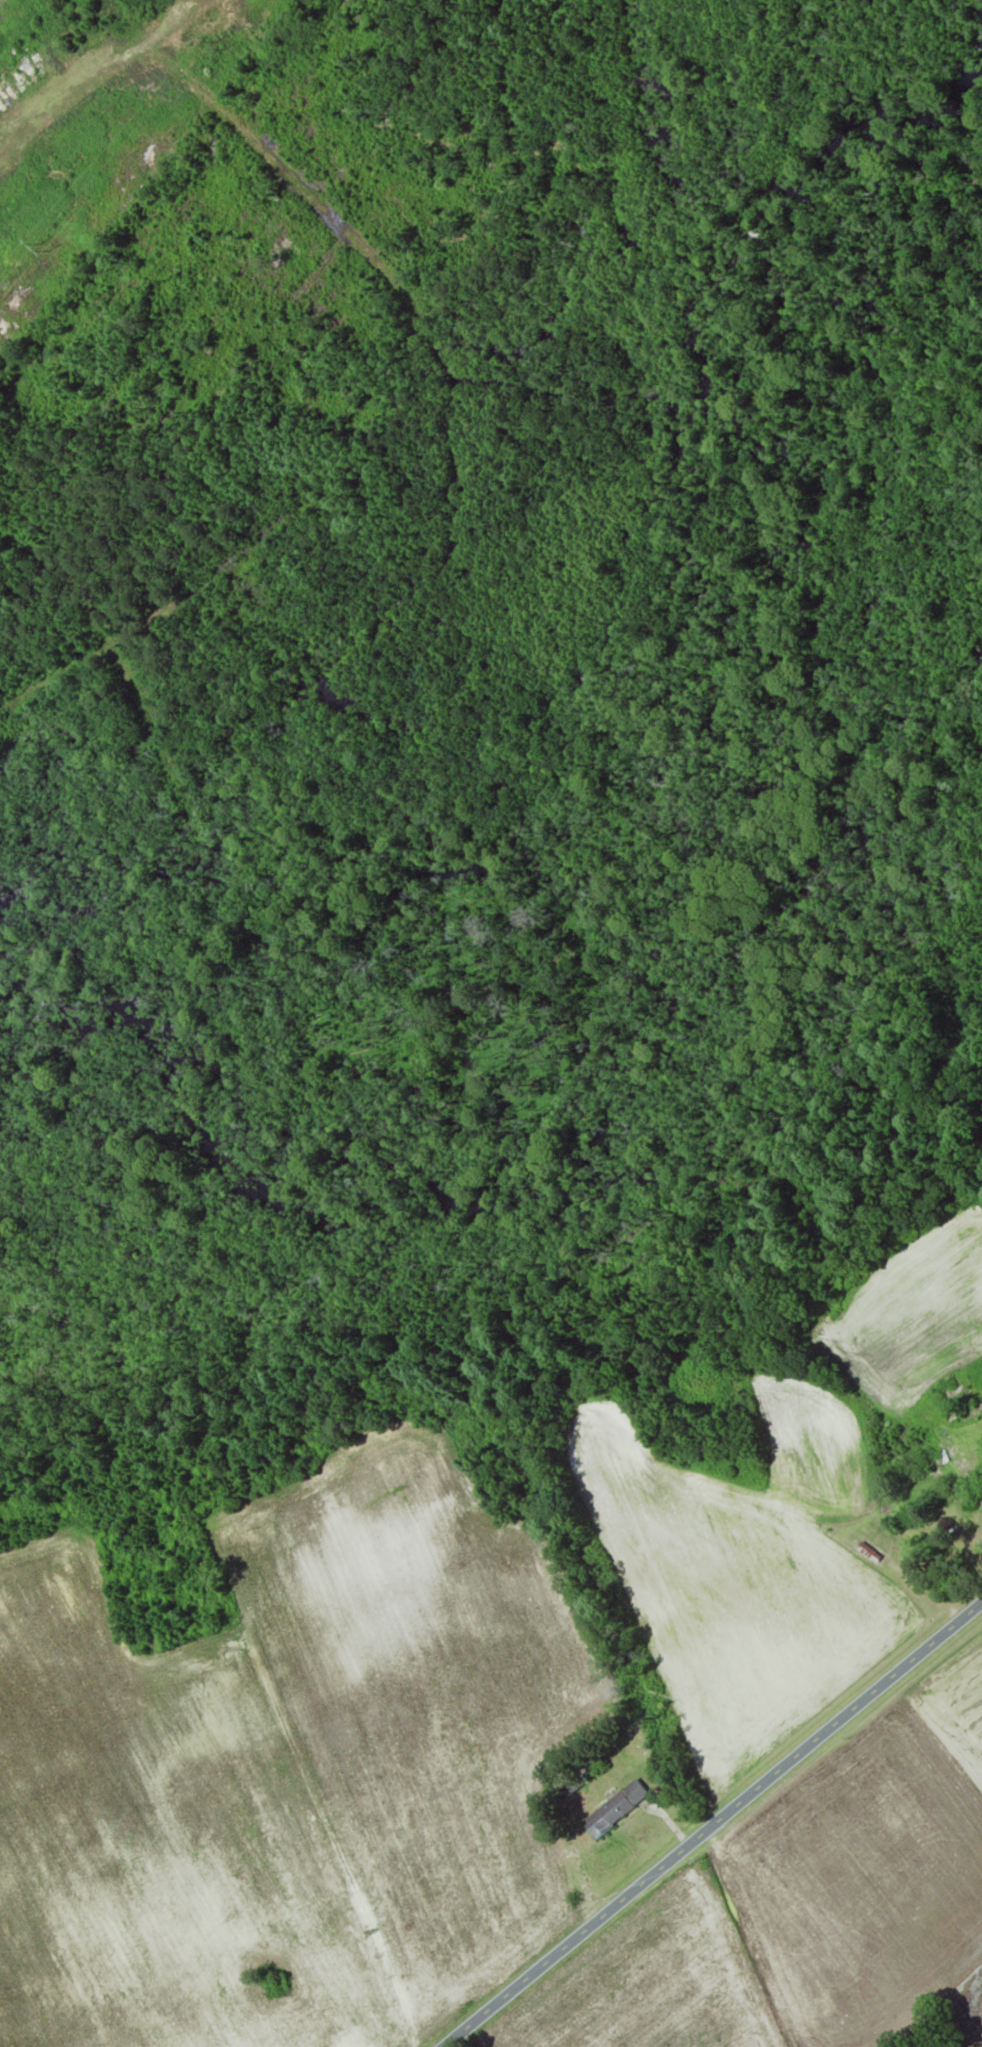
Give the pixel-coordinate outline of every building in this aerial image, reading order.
[(879,1560),(859,1544),(854,1550),(874,1565),(879,1560)] [(578,1822),(591,1839),(646,1796),(634,1779),(578,1822)]
